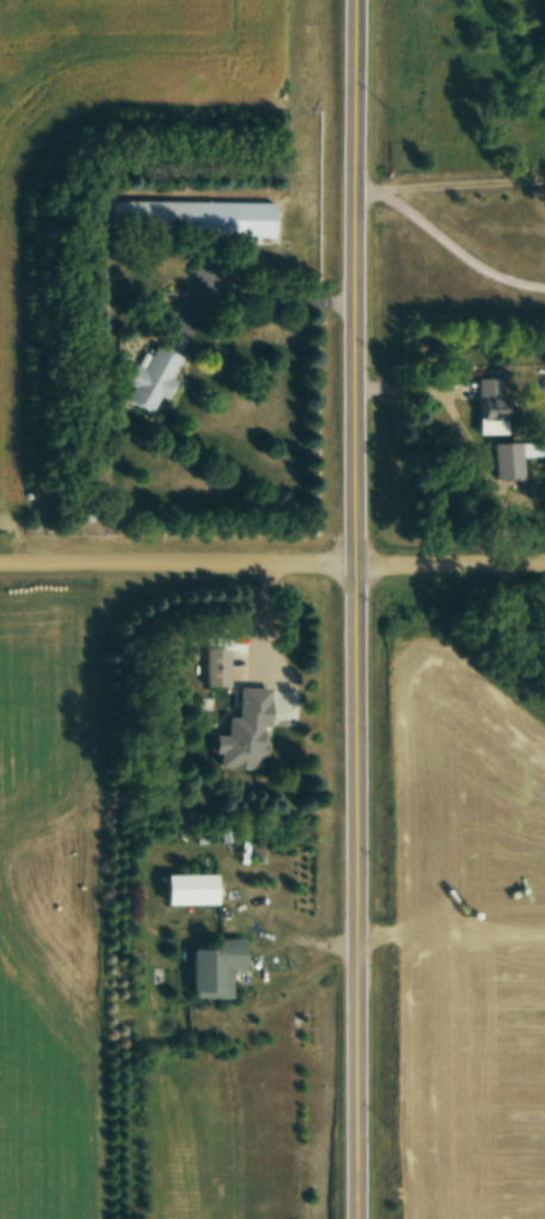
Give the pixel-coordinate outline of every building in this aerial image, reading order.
[(270,235),(271,203),(105,199),(104,232),(270,235)] [(169,378),(179,357),(155,345),(142,370),(137,367),(121,399),(149,413),(158,396),(166,400),(175,381),(169,378)] [(476,435),(501,434),(501,378),(475,378),(476,435)] [(489,480),(517,480),(517,442),(489,442),(489,480)] [(226,651),(204,651),(204,686),(226,686),(226,651)] [(230,689),(230,742),(257,742),(257,689),(230,689)] [(231,841),(231,821),(220,821),(220,841),(231,841)] [(213,904),(213,874),(161,874),(161,904),(213,904)] [(227,970),(240,970),(241,938),(210,938),(210,949),(189,949),(188,996),(227,997),(227,970)]
